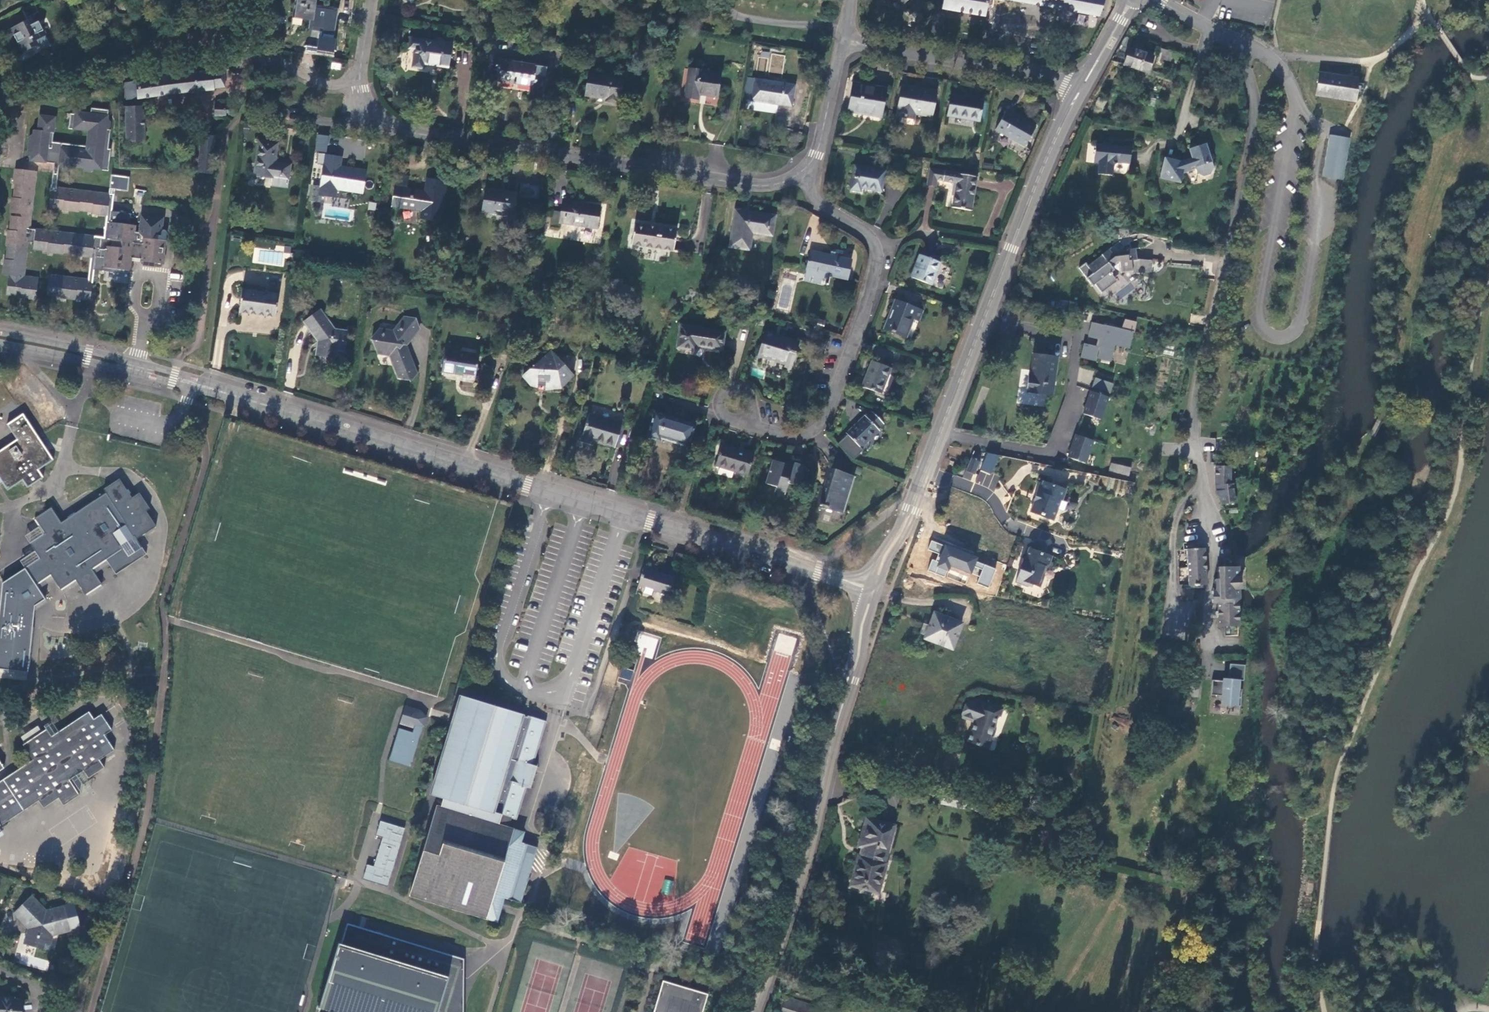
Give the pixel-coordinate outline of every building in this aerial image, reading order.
[(313,21),(315,8),(316,0),(297,0),(294,18),(303,19),(313,21)] [(987,0),(943,0),(942,8),(984,15),(987,0)] [(1099,17),(1105,0),(1012,0),(1099,17)] [(40,44),(42,48),(56,41),(48,27),(44,29),(40,20),(44,18),(41,12),(6,31),(9,38),(14,36),(23,52),(40,44)] [(1132,39),(1125,36),(1112,60),(1124,64),(1123,65),(1148,73),(1154,56),(1129,48),(1132,39)] [(424,63),(447,67),(451,45),(416,40),(410,39),(409,48),(414,49),(412,67),(423,69),(424,63)] [(1167,50),(1160,48),(1156,58),(1164,61),(1167,50)] [(1167,50),(1164,61),(1175,64),(1179,54),(1167,50)] [(529,96),(542,98),(546,75),(534,74),(535,66),(497,59),(495,69),(500,70),(499,81),(530,86),(529,96)] [(1186,79),(1189,68),(1181,66),(1178,77),(1186,79)] [(716,98),(719,74),(688,69),(684,97),(697,99),(698,95),(716,98)] [(226,70),(212,71),(214,87),(225,88),(225,81),(226,70)] [(187,74),(136,81),(137,98),(145,98),(214,88),(214,87),(212,71),(187,74)] [(1356,102),(1358,79),(1319,72),(1315,96),(1356,102)] [(589,74),(586,95),(606,98),(606,100),(617,103),(620,79),(589,74)] [(755,79),(747,78),(744,95),(752,97),(755,79)] [(751,101),(790,107),(794,86),(755,79),(752,97),(751,101)] [(136,81),(124,82),(125,99),(137,98),(136,81)] [(886,89),(853,83),(848,111),(881,118),(886,89)] [(936,91),(901,85),(897,109),(899,110),(898,116),(913,119),(915,112),(931,116),(936,91)] [(983,99),(951,93),(947,116),(979,122),(983,99)] [(1106,101),(1098,97),(1090,115),(1098,118),(1106,101)] [(216,103),(216,115),(226,115),(226,113),(228,113),(229,113),(231,112),(232,110),(232,109),(232,107),(230,106),(229,105),(226,105),(225,103),(216,103)] [(108,170),(110,149),(108,148),(110,131),(106,130),(108,119),(109,109),(91,107),(91,112),(75,110),(74,114),(71,113),(68,129),(88,131),(86,145),(52,141),(55,116),(40,114),(38,129),(34,128),(33,132),(30,156),(29,161),(53,164),(61,165),(70,166),(83,168),(93,169),(108,170)] [(126,107),(126,142),(144,142),(144,107),(126,107)] [(1036,127),(1006,110),(995,130),(1025,146),(1036,127)] [(316,134),(314,151),(327,152),(329,135),(316,134)] [(198,173),(210,174),(214,136),(202,135),(198,173)] [(1329,135),(1323,177),(1342,180),(1350,139),(1329,135)] [(272,178),(272,186),(286,188),(290,165),(275,162),(278,144),(259,141),(253,175),(272,178)] [(1131,149),(1097,141),(1093,161),(1098,163),(1096,174),(1111,177),(1113,166),(1119,163),(1127,165),(1131,149)] [(1180,162),(1163,158),(1158,179),(1180,184),(1183,171),(1193,167),(1197,174),(1203,177),(1210,174),(1213,168),(1211,161),(1212,158),(1210,153),(1208,152),(1204,144),(1188,149),(1191,158),(1180,162)] [(322,186),(320,195),(334,199),(336,188),(362,193),(366,171),(339,168),(341,157),(327,155),(325,165),(323,165),(320,186),(322,186)] [(61,165),(53,164),(50,190),(51,190),(49,207),(62,208),(63,210),(79,212),(79,210),(92,212),(92,214),(107,215),(104,238),(29,229),(36,171),(16,169),(14,184),(15,185),(14,198),(12,198),(10,213),(16,213),(16,217),(11,216),(9,231),(8,231),(6,246),(7,246),(6,260),(5,260),(3,275),(8,276),(6,294),(20,296),(20,297),(35,299),(38,278),(23,276),(27,242),(34,243),(33,249),(47,251),(47,253),(63,255),(63,253),(76,255),(76,256),(91,257),(88,280),(49,275),(46,294),(60,296),(60,297),(76,300),(77,299),(90,300),(93,270),(129,274),(131,257),(141,258),(141,262),(163,264),(167,231),(167,230),(166,229),(165,228),(163,228),(162,228),(161,229),(160,230),(161,220),(158,216),(144,215),(141,218),(139,232),(134,232),(135,225),(130,224),(131,213),(111,211),(113,195),(59,188),(61,165)] [(884,171),(855,165),(851,189),(860,190),(860,187),(881,191),(884,171)] [(936,180),(938,170),(930,169),(927,185),(935,187),(936,180)] [(977,177),(938,170),(936,180),(957,183),(952,207),(971,210),(977,177)] [(446,183),(428,179),(425,191),(404,188),(406,178),(397,177),(392,206),(422,211),(421,218),(440,221),(446,183)] [(512,217),(516,194),(486,189),(482,212),(512,217)] [(596,229),(600,206),(566,201),(564,213),(561,212),(552,211),(549,226),(558,228),(559,223),(596,229)] [(775,216),(736,209),(729,248),(750,251),(752,234),(772,237),(775,216)] [(631,245),(672,252),(675,230),(635,223),(631,245)] [(1121,272),(1133,271),(1132,260),(1137,260),(1136,248),(1127,249),(1127,251),(1119,252),(1119,256),(1114,256),(1109,249),(1101,255),(1102,256),(1088,267),(1086,264),(1079,269),(1093,286),(1095,284),(1102,294),(1116,282),(1113,277),(1112,268),(1118,263),(1120,263),(1121,272)] [(852,260),(810,251),(806,271),(820,274),(847,281),(852,260)] [(931,286),(940,263),(920,254),(911,278),(931,286)] [(1132,260),(1133,271),(1133,273),(1150,273),(1151,260),(1137,260),(1132,260)] [(806,271),(805,277),(818,281),(820,274),(806,271)] [(238,312),(274,318),(278,294),(242,289),(239,304),(238,312)] [(922,311),(895,301),(884,329),(905,337),(913,319),(918,321),(922,311)] [(334,328),(320,309),(303,321),(306,325),(317,341),(320,345),(318,356),(336,358),(337,351),(343,351),(346,331),(334,328)] [(418,329),(415,319),(403,317),(393,331),(379,328),(373,340),(375,349),(380,350),(382,355),(389,356),(397,377),(408,379),(416,373),(406,345),(418,329)] [(1122,327),(1134,330),(1137,321),(1125,318),(1122,327)] [(1088,337),(1099,340),(1103,325),(1092,322),(1088,337)] [(721,351),(724,332),(680,325),(676,349),(696,351),(697,347),(721,351)] [(1129,349),(1133,332),(1103,325),(1099,340),(1102,341),(1100,348),(1083,344),(1080,358),(1095,362),(1096,359),(1110,362),(1112,351),(1110,350),(1111,345),(1129,349)] [(783,371),(786,372),(795,341),(765,331),(755,362),(759,363),(761,357),(784,364),(783,371)] [(795,341),(786,372),(790,373),(800,342),(795,341)] [(474,377),(478,354),(445,349),(441,372),(460,375),(474,377)] [(1052,396),(1058,357),(1048,356),(1034,353),(1030,375),(1028,375),(1026,393),(1052,396)] [(528,384),(563,386),(574,376),(554,354),(552,357),(544,356),(522,376),(528,384)] [(891,369),(872,361),(862,387),(880,394),(891,369)] [(1109,394),(1112,384),(1095,378),(1092,388),(1109,394)] [(1101,419),(1109,397),(1091,391),(1083,413),(1101,419)] [(696,424),(654,412),(647,437),(660,441),(661,438),(689,447),(696,424)] [(860,448),(879,431),(878,429),(883,424),(872,412),(867,417),(865,416),(847,433),(860,448)] [(589,413),(580,442),(592,446),(593,441),(614,448),(622,424),(589,413)] [(23,414),(8,424),(17,439),(0,450),(0,484),(3,482),(8,489),(23,480),(28,487),(44,476),(39,469),(53,459),(23,414)] [(1086,463),(1093,441),(1075,435),(1068,457),(1086,463)] [(1230,443),(1219,443),(1218,451),(1229,452),(1230,443)] [(754,454),(722,444),(715,466),(748,476),(754,454)] [(992,475),(999,456),(987,451),(979,470),(992,475)] [(974,474),(979,461),(970,458),(965,470),(974,474)] [(1220,465),(1216,465),(1215,484),(1216,490),(1217,491),(1217,495),(1221,496),(1222,503),(1236,501),(1234,483),(1231,483),(1232,466),(1227,465),(1228,464),(1228,462),(1228,460),(1226,459),(1224,458),(1222,458),(1220,459),(1219,461),(1219,464),(1220,465)] [(784,463),(772,460),(765,484),(786,490),(788,484),(799,487),(806,466),(794,463),(792,470),(783,467),(784,463)] [(1131,469),(1111,464),(1108,474),(1128,479),(1131,469)] [(841,513),(852,476),(828,469),(817,505),(841,513)] [(119,545),(121,543),(133,537),(135,535),(137,538),(146,533),(148,534),(154,530),(153,528),(157,526),(148,511),(151,509),(149,506),(151,504),(148,499),(145,501),(140,492),(133,497),(128,490),(130,489),(126,483),(124,484),(120,478),(105,489),(107,492),(77,512),(69,517),(62,522),(52,507),(36,518),(45,532),(30,542),(40,558),(25,568),(36,584),(51,574),(61,589),(76,579),(86,594),(102,583),(92,568),(122,549),(119,545)] [(1031,513),(1032,514),(1034,511),(1041,513),(1040,516),(1052,520),(1056,508),(1055,507),(1058,498),(1062,500),(1066,488),(1044,481),(1042,488),(1039,487),(1034,502),(1035,502),(1031,513)] [(63,507),(69,517),(77,512),(70,502),(63,507)] [(133,537),(121,543),(129,555),(140,548),(133,537)] [(989,586),(995,567),(976,561),(978,554),(930,540),(928,550),(935,552),(929,571),(946,576),(949,568),(979,577),(977,583),(989,586)] [(1053,556),(1029,548),(1026,558),(1024,559),(1022,563),(1024,564),(1022,569),(1021,570),(1016,582),(1027,586),(1034,585),(1040,588),(1044,576),(1042,575),(1045,568),(1050,565),(1053,556)] [(1206,584),(1204,548),(1187,550),(1188,585),(1182,585),(1183,601),(1193,601),(1193,585),(1206,584)] [(684,555),(676,552),(673,561),(682,564),(684,555)] [(644,566),(638,586),(645,588),(644,592),(651,595),(652,590),(668,596),(674,577),(653,570),(653,569),(644,566)] [(1240,615),(1240,588),(1238,566),(1217,567),(1219,626),(1240,626),(1240,615)] [(34,606),(46,599),(36,584),(25,568),(2,583),(0,602),(0,668),(28,671),(34,606)] [(932,610),(922,640),(954,651),(964,621),(932,610)] [(1230,664),(1229,678),(1240,679),(1240,680),(1244,680),(1245,665),(1230,664)] [(1241,706),(1242,689),(1239,688),(1240,680),(1240,679),(1229,678),(1227,678),(1227,681),(1213,680),(1211,695),(1222,695),(1221,704),(1241,706)] [(438,807),(411,893),(497,919),(504,896),(522,902),(539,848),(520,842),(523,833),(509,828),(511,822),(508,821),(510,816),(512,817),(517,819),(520,811),(515,810),(518,801),(522,802),(527,787),(530,788),(537,766),(534,765),(539,750),(534,748),(536,740),(541,741),(547,722),(528,716),(528,718),(463,698),(433,794),(444,797),(440,808),(438,807)] [(961,718),(975,723),(967,741),(981,747),(988,744),(991,737),(993,738),(994,735),(996,733),(996,729),(997,728),(994,727),(998,716),(1000,717),(1003,709),(988,703),(987,706),(972,701),(965,704),(961,718)] [(412,712),(421,711),(406,706),(402,723),(415,727),(410,721),(412,712)] [(1,825),(38,800),(43,807),(59,797),(64,805),(79,794),(70,779),(72,778),(82,771),(83,770),(88,777),(104,767),(100,759),(115,749),(105,734),(112,729),(102,714),(94,718),(89,710),(60,731),(52,735),(47,728),(46,729),(23,744),(33,759),(0,781),(0,824),(1,825)] [(426,717),(421,711),(412,712),(410,721),(415,727),(423,725),(426,717)] [(44,725),(46,729),(47,728),(52,735),(60,731),(52,719),(44,725)] [(423,725),(415,727),(414,733),(400,729),(390,762),(412,768),(423,725)] [(988,744),(981,747),(989,749),(993,738),(991,737),(988,744)] [(82,771),(72,778),(83,796),(93,790),(82,771)] [(886,862),(895,826),(867,817),(859,846),(862,847),(860,855),(859,855),(851,886),(879,893),(887,863),(886,862)] [(406,828),(382,821),(378,835),(384,837),(375,867),(369,865),(365,879),(389,886),(406,828)] [(28,928),(24,944),(50,950),(51,946),(47,945),(48,935),(54,934),(71,929),(65,906),(46,910),(31,896),(14,912),(28,928)] [(344,922),(317,1011),(447,1011),(464,959),(344,922)] [(31,968),(47,969),(48,960),(32,959),(31,968)] [(710,994),(666,981),(656,1011),(705,1011),(710,994)] [(786,997),(781,1011),(783,1011),(812,1011),(814,1006),(786,997)] [(24,1007),(15,1006),(16,1002),(3,1000),(3,1003),(0,1003),(0,1011),(23,1011),(24,1007)]
